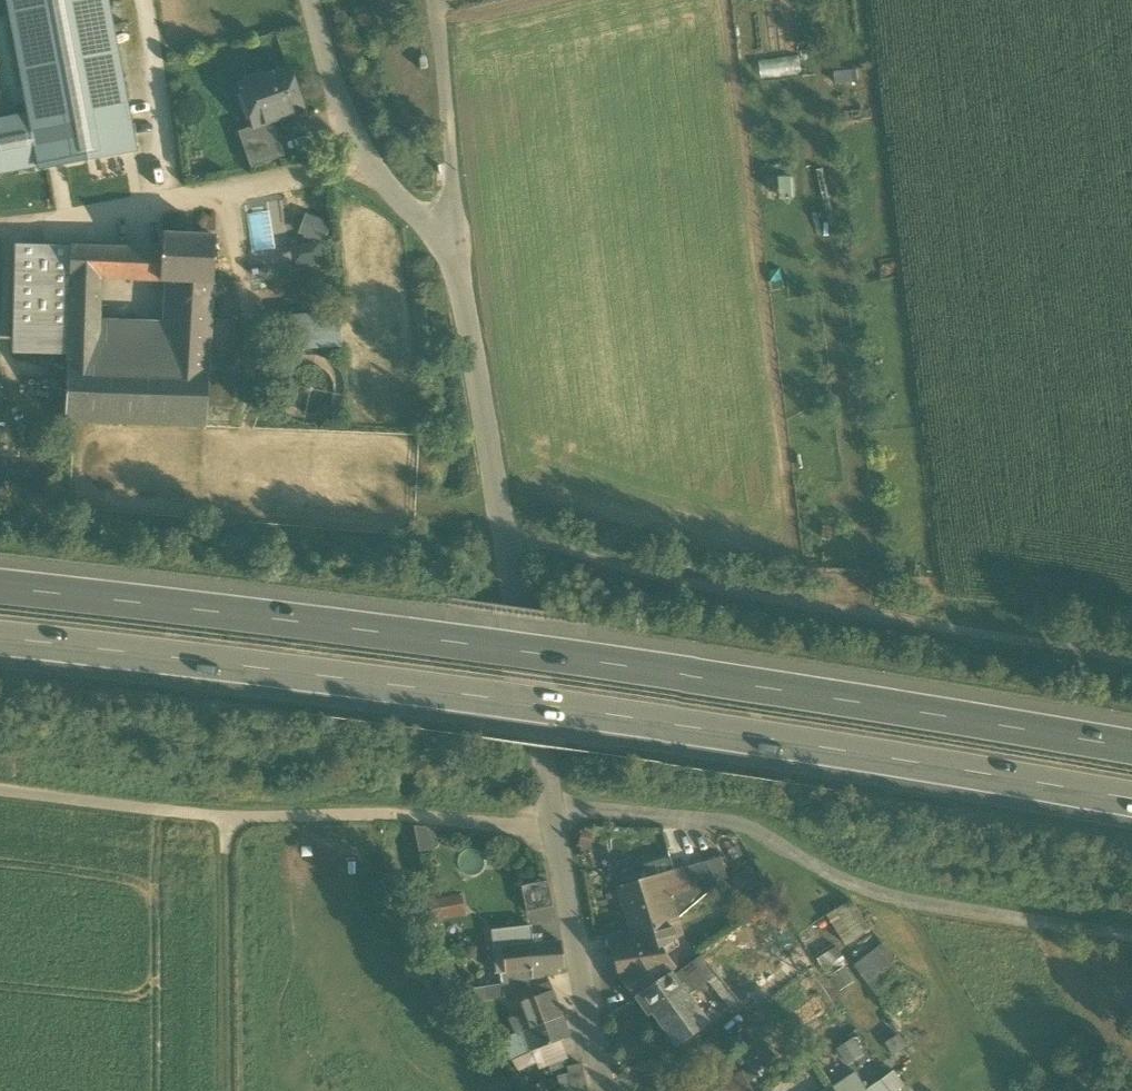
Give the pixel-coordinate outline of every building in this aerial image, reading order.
[(105,0),(8,0),(30,116),(39,164),(40,169),(133,152),(105,0)] [(798,57),(760,63),(762,75),(800,69),(798,57)] [(254,127),(254,128),(272,122),(302,111),(287,68),(264,76),(259,73),(246,78),(243,84),(239,85),(254,127)] [(0,121),(0,172),(39,164),(30,116),(0,121)] [(238,132),(250,168),(284,156),(272,122),(254,128),(254,127),(238,132)] [(297,232),(322,238),(327,219),(302,213),(297,232)] [(170,282),(212,284),(215,238),(162,235),(161,250),(159,282),(170,282)] [(69,277),(70,247),(45,246),(43,278),(69,279),(69,277)] [(70,247),(69,277),(100,279),(132,280),(132,249),(70,246),(70,247)] [(148,281),(149,249),(132,249),(132,280),(148,281)] [(148,281),(159,282),(161,250),(149,249),(148,281)] [(67,352),(67,366),(97,367),(99,323),(100,279),(69,277),(69,279),(67,352)] [(41,351),(67,352),(69,279),(43,278),(41,351)] [(168,325),(166,369),(208,371),(211,320),(212,284),(170,282),(168,325)] [(274,318),(276,341),(332,337),(330,314),(274,318)] [(235,321),(211,320),(208,371),(207,407),(231,409),(235,321)] [(166,369),(168,325),(99,323),(97,367),(166,369)] [(166,369),(97,367),(67,366),(64,422),(94,423),(206,428),(207,407),(208,371),(166,369)] [(432,837),(426,828),(414,827),(419,853),(434,851),(432,837)] [(722,858),(699,865),(708,894),(728,877),(722,858)] [(646,867),(650,880),(665,875),(675,872),(672,859),(646,867)] [(672,896),(680,918),(708,894),(699,865),(675,872),(682,893),(672,896)] [(750,869),(732,881),(744,897),(761,885),(750,869)] [(675,872),(665,875),(672,896),(682,893),(675,872)] [(680,918),(672,896),(665,875),(650,880),(620,889),(632,932),(659,925),(660,926),(674,921),(680,918)] [(521,887),(527,913),(553,908),(547,882),(521,887)] [(462,894),(428,900),(432,921),(466,915),(462,894)] [(828,916),(847,946),(872,932),(852,901),(828,916)] [(680,946),(674,921),(660,926),(659,925),(632,932),(635,945),(619,947),(624,975),(637,996),(677,969),(668,954),(680,946)] [(491,931),(493,950),(505,949),(504,947),(533,944),(531,926),(491,931)] [(610,949),(619,947),(635,945),(632,932),(608,936),(610,949)] [(500,974),(502,985),(526,981),(548,977),(557,975),(557,969),(563,968),(560,942),(533,944),(504,947),(505,949),(507,972),(500,974)] [(854,965),(879,1002),(906,983),(892,964),(896,962),(883,944),(854,965)] [(816,960),(828,978),(831,976),(846,966),(848,964),(837,947),(816,960)] [(496,975),(500,974),(507,972),(505,949),(493,950),(496,975)] [(678,976),(689,992),(715,974),(707,963),(708,962),(703,957),(677,975),(678,976)] [(857,981),(846,966),(831,976),(842,991),(857,981)] [(656,1014),(681,1048),(713,1025),(689,992),(678,976),(677,975),(675,973),(638,998),(652,1017),(656,1014)] [(516,994),(520,1004),(541,996),(538,988),(550,984),(548,977),(526,981),(529,989),(516,994)] [(503,999),(516,994),(529,989),(526,981),(502,985),(503,999)] [(525,1015),(530,1029),(563,1016),(550,984),(538,988),(541,996),(520,1004),(525,1015)] [(479,1003),(503,999),(502,985),(472,990),(479,1003)] [(511,1019),(516,1034),(530,1029),(525,1015),(511,1019)] [(570,1037),(563,1016),(530,1029),(516,1034),(524,1054),(531,1052),(539,1049),(561,1041),(570,1037)] [(524,1054),(516,1034),(501,1040),(513,1060),(524,1055),(524,1054)] [(900,1034),(886,1043),(894,1056),(908,1046),(900,1034)] [(866,1055),(855,1037),(838,1049),(849,1066),(866,1055)] [(539,1049),(531,1052),(536,1064),(538,1070),(568,1058),(561,1041),(539,1049)] [(519,1072),(536,1064),(531,1052),(524,1054),(524,1055),(513,1060),(519,1072)] [(572,1090),(586,1090),(581,1065),(566,1068),(572,1090)] [(883,1080),(891,1090),(898,1090),(905,1085),(894,1071),(883,1080)] [(742,1073),(723,1085),(727,1090),(752,1090),(742,1073)] [(835,1088),(836,1090),(868,1090),(858,1073),(835,1088)] [(883,1080),(868,1090),(891,1090),(883,1080)] [(529,1089),(530,1090),(548,1090),(543,1082),(529,1089)]
